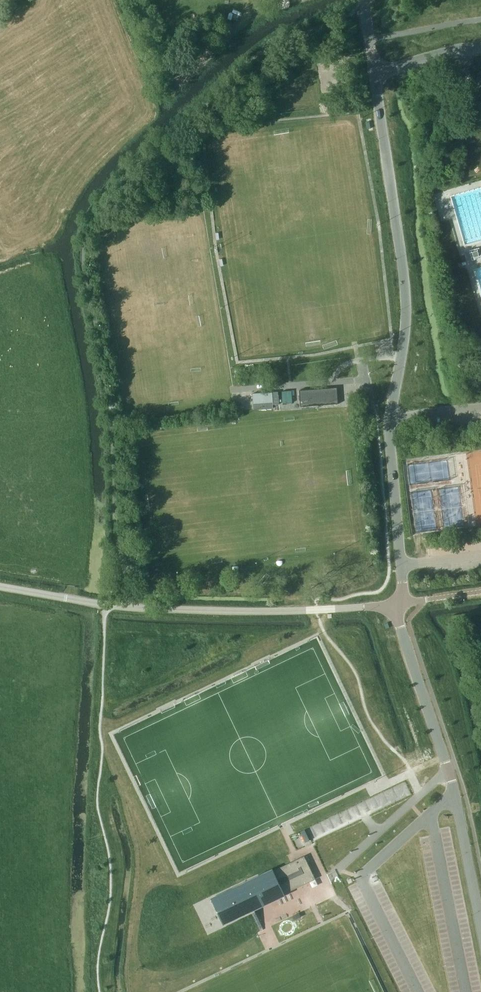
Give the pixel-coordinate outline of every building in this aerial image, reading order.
[(337,388),(300,391),(301,407),(338,404),(337,388)] [(273,408),(272,392),(252,393),(253,409),(273,408)] [(364,815),(372,810),(367,800),(358,804),(364,815)] [(319,824),(301,833),(304,839),(322,830),(319,824)] [(304,855),(213,899),(225,922),(315,879),(304,855)]
